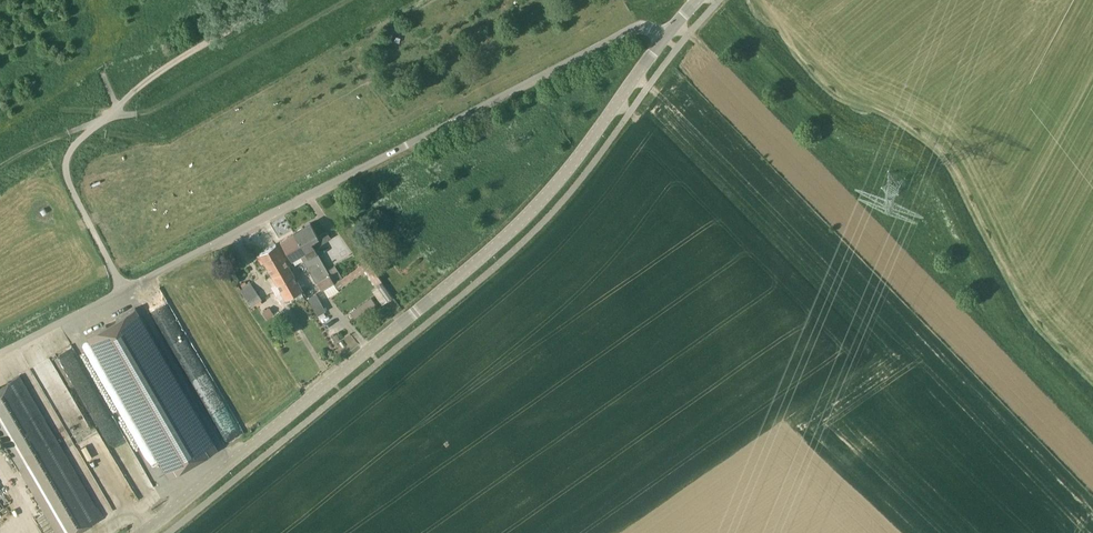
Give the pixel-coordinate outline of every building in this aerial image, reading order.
[(310,223),(294,233),(308,257),(316,252),(314,248),(331,238),(326,231),(317,236),(310,223)] [(308,257),(294,233),(280,241),(286,251),(291,259),(299,254),(315,282),(317,282),(322,290),(334,283),(327,270),(316,252),(308,257)] [(288,266),(275,244),(259,253),(272,275),(288,266)] [(342,277),(340,279),(343,284),(365,269),(376,284),(381,281),(367,261),(342,277)] [(301,289),(288,266),(272,275),(285,299),(301,289)] [(334,266),(327,270),(334,283),(337,288),(343,284),(340,279),(342,277),(334,266)] [(251,306),(262,299),(249,280),(239,287),(251,306)] [(381,281),(376,284),(379,287),(388,300),(389,301),(393,298),(382,281),(381,281)] [(326,310),(316,293),(307,298),(318,315),(324,312),(326,310)] [(382,305),(375,295),(351,309),(358,320),(382,305)] [(267,319),(274,314),(270,307),(262,312),(267,319)] [(134,309),(94,332),(177,474),(217,451),(134,309)] [(0,387),(0,436),(57,532),(76,532),(101,518),(19,376),(0,387)]
